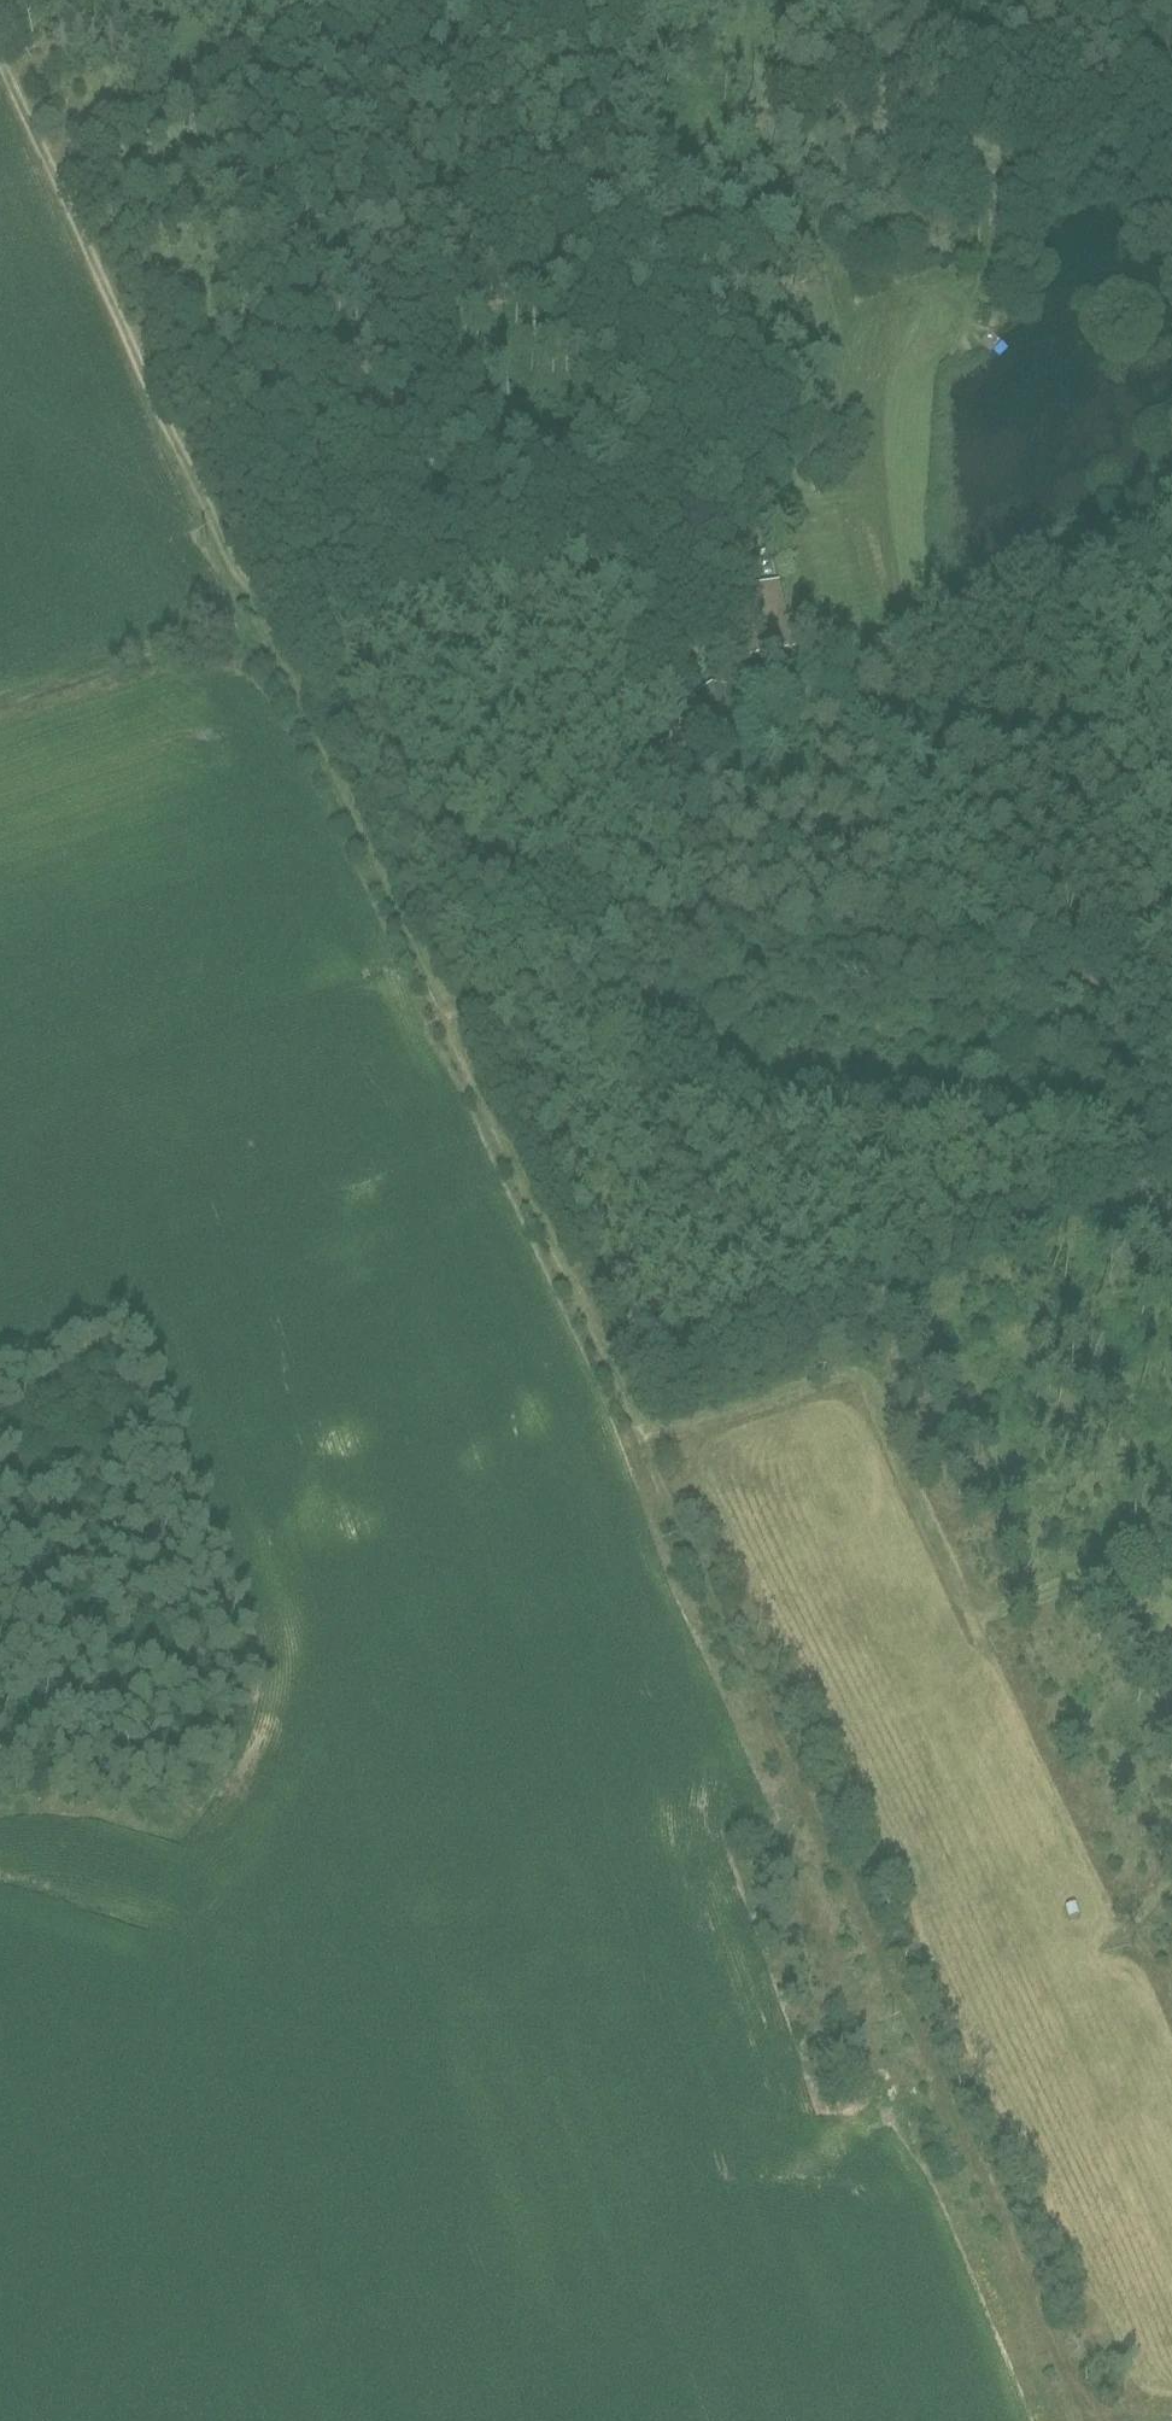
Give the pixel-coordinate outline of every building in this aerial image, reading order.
[(731,598),(750,667),(799,653),(780,584),(731,598)]
